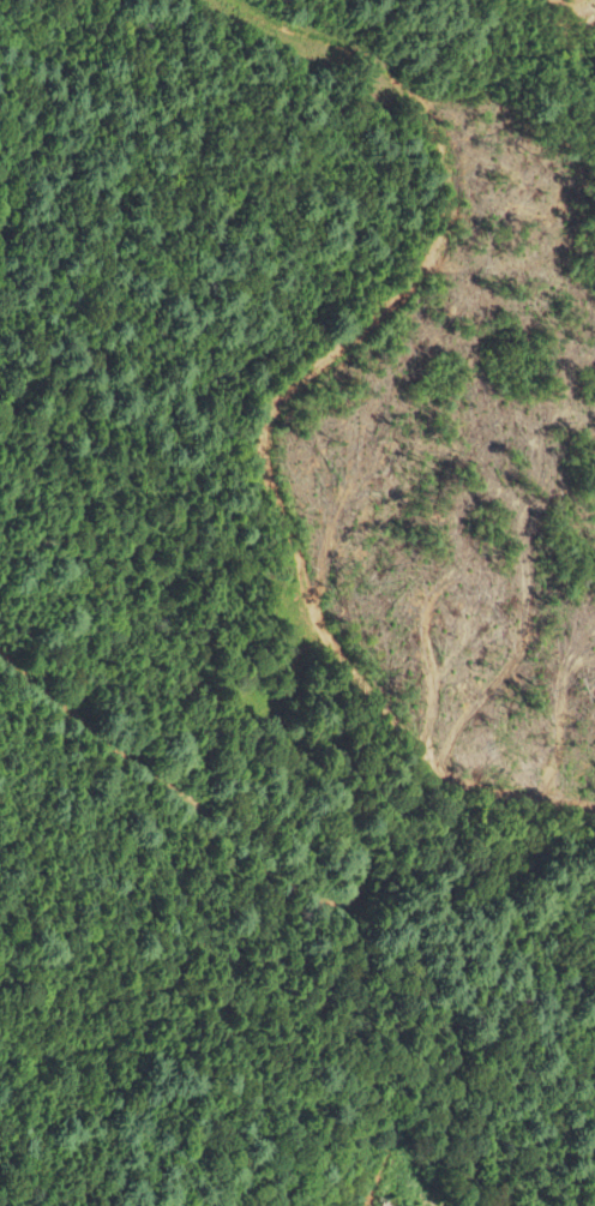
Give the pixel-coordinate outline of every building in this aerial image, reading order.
[(384,1198),(384,1205),(404,1205),(404,1198),(384,1198)]
